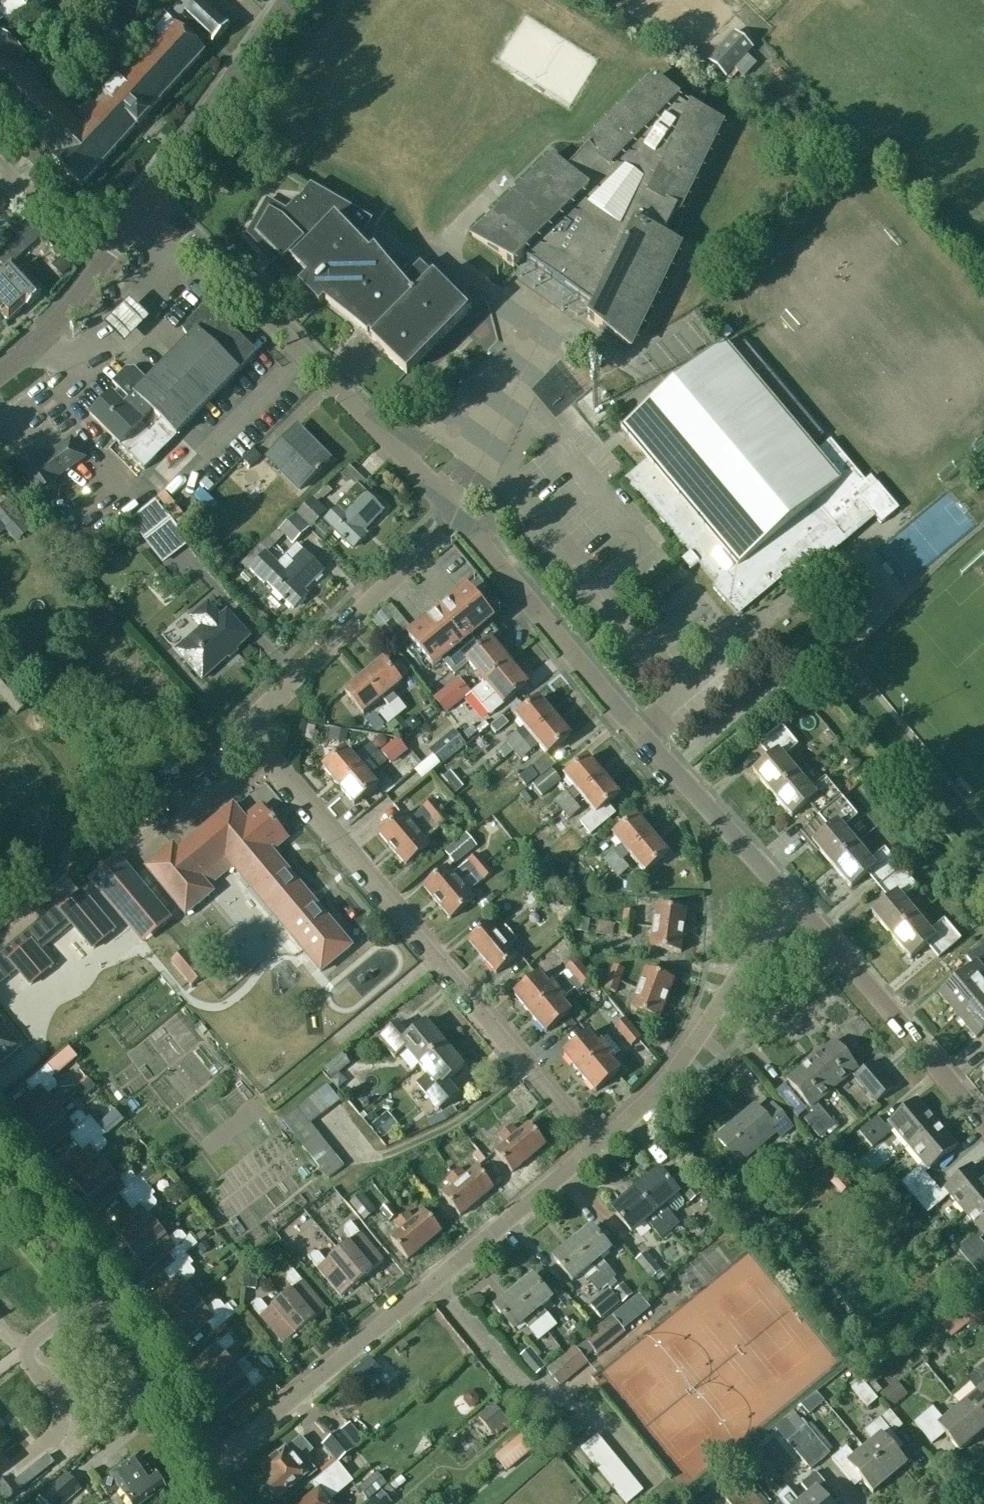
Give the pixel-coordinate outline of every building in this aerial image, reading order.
[(0,2),(0,23),(4,19),(9,24),(26,8),(34,0),(2,0),(0,2)] [(229,26),(202,0),(201,0),(184,19),(186,21),(183,24),(197,37),(200,34),(212,45),(229,26)] [(180,14),(171,6),(165,13),(174,21),(180,14)] [(78,111),(118,147),(136,127),(138,129),(149,117),(147,116),(204,54),(167,20),(153,35),(156,38),(94,105),(88,100),(78,111)] [(752,49),(734,32),(706,60),(724,77),(733,68),(742,77),(754,64),(745,56),(752,49)] [(78,111),(71,104),(68,107),(40,79),(43,77),(25,59),(0,35),(0,104),(55,157),(52,159),(61,168),(61,169),(81,187),(118,147),(78,111)] [(555,157),(472,238),(513,267),(523,258),(593,308),(587,320),(629,349),(681,247),(665,239),(723,125),(693,110),(691,113),(678,105),(681,102),(657,78),(587,148),(589,149),(568,170),(555,157)] [(372,340),(407,375),(467,314),(466,313),(455,301),(460,296),(450,286),(445,291),(419,266),(402,284),(362,235),(371,219),(311,185),(286,211),(267,200),(248,234),(277,263),(286,254),(308,276),(299,285),(320,304),(324,300),(367,336),(369,334),(373,338),(372,340)] [(41,295),(12,263),(29,247),(20,237),(0,256),(0,263),(5,269),(0,274),(0,313),(8,322),(26,306),(27,307),(41,295)] [(56,252),(45,241),(35,251),(46,262),(56,252)] [(60,258),(54,264),(65,274),(71,268),(60,258)] [(103,318),(125,338),(150,310),(128,290),(103,318)] [(471,307),(460,296),(455,301),(466,313),(471,307)] [(188,337),(157,369),(145,381),(135,371),(126,372),(114,384),(112,382),(112,383),(123,394),(118,399),(111,392),(89,414),(144,468),(256,355),(206,305),(182,329),(188,337)] [(772,581),(837,527),(815,502),(841,481),(816,451),(811,446),(824,436),(766,367),(754,377),(724,342),(621,429),(647,460),(623,481),(635,495),(638,492),(689,553),(681,560),(686,565),(691,571),(698,565),(715,585),(712,587),(737,616),(740,613),(775,584),(772,581)] [(299,490),(330,460),(316,446),(310,451),(291,432),(266,457),(299,490)] [(54,480),(85,458),(71,439),(40,460),(35,453),(14,467),(35,496),(55,482),(54,480)] [(828,441),(816,451),(841,481),(815,502),(837,527),(844,536),(871,513),(880,524),(898,509),(869,477),(863,482),(828,441)] [(261,458),(253,449),(242,460),(250,469),(261,458)] [(338,508),(325,521),(352,548),(366,535),(362,531),(382,511),(359,489),(365,482),(348,466),(340,473),(348,482),(350,480),(356,486),(335,506),(338,508)] [(297,514),(311,528),(327,512),(313,498),(297,514)] [(188,542),(160,506),(155,500),(131,519),(152,547),(163,561),(188,542)] [(5,501),(0,505),(0,522),(7,530),(20,519),(5,501)] [(293,544),(309,529),(294,515),(279,530),(278,529),(261,545),(260,544),(241,564),(248,571),(249,569),(264,584),(266,582),(293,609),(307,594),(303,591),(322,572),(304,554),(304,553),(296,546),(277,565),(266,554),(284,535),(293,544)] [(489,642),(478,629),(490,618),(467,591),(409,639),(432,667),(441,660),(453,675),(468,663),(484,682),(484,683),(509,663),(491,641),(489,642)] [(93,599),(81,596),(78,609),(90,612),(93,599)] [(202,679),(249,638),(226,612),(220,618),(207,603),(191,618),(206,635),(182,657),(202,679)] [(2,658),(0,660),(0,696),(17,715),(36,698),(2,658)] [(363,676),(396,717),(405,709),(397,700),(391,692),(400,684),(382,661),(363,676)] [(527,685),(509,663),(484,683),(484,682),(471,693),(481,705),(490,716),(514,696),(527,685)] [(387,724),(396,717),(363,676),(344,692),(363,714),(373,707),(379,714),(387,724)] [(445,714),(471,693),(458,678),(433,699),(445,714)] [(531,737),(554,718),(538,699),(515,718),(524,728),(506,742),(507,744),(514,751),(523,743),(531,737)] [(414,715),(404,724),(412,733),(421,724),(414,715)] [(502,717),(490,726),(496,733),(507,723),(502,717)] [(569,736),(554,718),(531,737),(523,743),(531,752),(538,745),(546,754),(546,755),(547,755),(569,736)] [(472,727),(462,734),(468,740),(477,733),(472,727)] [(772,795),(797,774),(783,757),(797,746),(781,727),(759,745),(770,758),(753,772),(772,795)] [(346,731),(330,728),(328,741),(343,744),(346,731)] [(431,736),(425,728),(414,737),(420,745),(431,736)] [(464,745),(452,729),(427,750),(439,765),(464,745)] [(378,737),(373,740),(372,746),(376,750),(381,750),(386,747),(387,741),(383,737),(378,737)] [(381,750),(380,752),(390,764),(406,751),(396,738),(386,747),(381,750)] [(531,752),(523,743),(514,751),(521,760),(531,752)] [(323,768),(338,787),(361,767),(361,768),(369,761),(379,753),(376,750),(372,746),(371,744),(354,759),(345,749),(323,768)] [(507,744),(499,751),(505,758),(514,751),(507,744)] [(379,753),(369,761),(376,770),(386,762),(379,753)] [(546,755),(546,754),(531,766),(541,778),(551,769),(556,766),(547,755),(546,755)] [(422,765),(415,756),(399,769),(407,778),(422,765)] [(555,801),(562,810),(603,777),(587,758),(564,777),(572,787),(555,801)] [(361,767),(338,787),(354,805),(377,786),(361,768),(361,767)] [(560,781),(551,769),(532,785),(541,796),(560,781)] [(450,770),(440,779),(453,795),(463,786),(450,770)] [(797,774),(772,795),(790,817),(808,803),(819,816),(840,798),(825,779),(811,791),(797,774)] [(618,795),(603,777),(562,810),(569,819),(587,804),(593,812),(580,823),(590,835),(615,815),(607,805),(618,795)] [(856,845),(866,837),(852,820),(856,817),(840,798),(819,816),(829,829),(812,843),(831,866),(856,845)] [(423,808),(431,817),(439,810),(431,801),(423,808)] [(351,947),(312,901),(272,852),(288,839),(260,806),(244,819),(232,805),(177,851),(173,845),(146,868),(185,915),(213,893),(208,887),(232,866),(321,972),(351,947)] [(439,827),(447,820),(439,810),(431,817),(439,827)] [(392,850),(416,830),(402,814),(379,834),(392,850)] [(431,817),(416,830),(424,840),(439,827),(431,817)] [(628,854),(651,835),(636,817),(613,836),(628,854)] [(424,840),(416,830),(392,850),(405,866),(429,846),(424,840)] [(476,846),(464,833),(443,851),(454,865),(476,846)] [(667,854),(651,835),(628,854),(644,873),(667,854)] [(856,845),(831,866),(850,888),(867,874),(878,887),(900,869),(884,850),(870,862),(856,845)] [(604,860),(612,869),(621,860),(614,851),(604,860)] [(437,903),(460,883),(460,884),(476,871),(484,864),(476,854),(468,861),(468,862),(453,874),(447,868),(423,887),(437,903)] [(619,877),(629,869),(621,860),(612,869),(619,877)] [(492,874),(484,864),(476,871),(484,881),(492,874)] [(915,888),(900,869),(878,887),(889,900),(872,914),(891,937),(916,916),(902,899),(915,888)] [(570,878),(561,885),(572,900),(581,892),(570,878)] [(634,882),(623,882),(623,893),(634,893),(634,882)] [(474,899),(460,884),(460,883),(437,903),(450,919),(474,899)] [(16,969),(30,985),(51,967),(39,953),(41,951),(39,950),(71,923),(92,949),(114,932),(109,926),(111,925),(109,923),(108,924),(87,899),(87,896),(85,897),(81,892),(60,909),(50,897),(43,903),(51,912),(4,952),(1,949),(0,949),(0,982),(16,969)] [(687,902),(654,901),(653,951),(686,952),(687,902)] [(621,937),(647,940),(648,928),(634,927),(636,911),(624,909),(621,937)] [(930,933),(916,916),(891,937),(909,959),(927,945),(938,958),(959,940),(943,921),(930,933)] [(482,957),(510,934),(505,927),(497,934),(488,923),(468,941),(482,957)] [(516,940),(510,934),(482,957),(496,974),(516,957),(508,947),(516,940)] [(960,1013),(983,993),(983,986),(978,979),(983,974),(983,970),(977,962),(983,956),(983,940),(964,957),(972,965),(938,993),(947,1004),(951,1002),(960,1013)] [(184,951),(170,962),(191,987),(205,975),(184,951)] [(514,995),(529,1014),(568,982),(568,981),(573,977),(583,969),(575,959),(565,967),(567,970),(548,986),(538,975),(514,995)] [(190,990),(182,981),(175,972),(172,975),(161,962),(155,968),(172,989),(173,988),(181,998),(190,990)] [(651,962),(630,999),(657,1014),(678,977),(651,962)] [(583,969),(573,977),(581,987),(591,979),(583,969)] [(568,982),(529,1014),(545,1033),(570,1012),(560,1001),(574,989),(568,982)] [(960,1013),(969,1024),(966,1027),(976,1038),(983,1031),(983,993),(960,1013)] [(614,1026),(623,1036),(632,1028),(624,1018),(614,1026)] [(19,1048),(1,1026),(4,1024),(0,1019),(0,1063),(19,1048)] [(405,1049),(419,1066),(443,1045),(425,1023),(408,1037),(397,1024),(379,1039),(395,1058),(405,1049)] [(631,1046),(641,1038),(632,1028),(623,1036),(631,1046)] [(579,1073),(605,1051),(599,1043),(597,1045),(588,1034),(563,1055),(579,1073)] [(810,1061),(834,1089),(851,1074),(867,1093),(875,1102),(893,1087),(885,1078),(872,1063),(860,1073),(834,1041),(810,1061)] [(443,1045),(419,1066),(426,1074),(415,1083),(423,1092),(438,1111),(457,1095),(446,1082),(463,1068),(443,1045)] [(68,1046),(46,1065),(47,1066),(55,1075),(77,1056),(68,1046)] [(612,1058),(605,1051),(579,1073),(595,1092),(619,1071),(610,1060),(612,1058)] [(349,1063),(340,1053),(322,1069),(331,1079),(349,1063)] [(816,1104),(834,1089),(810,1061),(786,1080),(813,1112),(803,1120),(819,1138),(834,1125),(816,1104)] [(12,1110),(29,1131),(58,1108),(47,1095),(56,1088),(56,1083),(52,1078),(55,1075),(47,1066),(26,1084),(33,1092),(12,1110)] [(634,1077),(627,1084),(631,1087),(638,1080),(634,1077)] [(318,1093),(330,1109),(340,1101),(327,1085),(318,1093)] [(119,1091),(113,1096),(117,1101),(123,1096),(119,1091)] [(330,1109),(318,1093),(308,1100),(320,1116),(330,1109)] [(303,1147),(319,1135),(310,1124),(320,1116),(308,1100),(282,1120),(303,1147)] [(893,1130),(908,1147),(936,1123),(916,1100),(885,1126),(877,1117),(859,1133),(872,1148),(893,1130)] [(780,1136),(790,1127),(770,1104),(760,1113),(755,1107),(717,1138),(738,1163),(775,1131),(780,1136)] [(76,1143),(97,1125),(95,1123),(89,1116),(86,1119),(82,1113),(77,1113),(68,1120),(58,1108),(29,1131),(47,1152),(69,1134),(76,1143)] [(95,1112),(90,1116),(95,1123),(101,1118),(95,1112)] [(427,1119),(430,1127),(446,1120),(442,1112),(427,1119)] [(397,1126),(387,1113),(371,1125),(381,1138),(397,1126)] [(956,1147),(936,1123),(908,1147),(923,1165),(901,1183),(914,1198),(932,1183),(924,1173),(956,1147)] [(62,1170),(79,1191),(108,1167),(97,1155),(106,1147),(106,1143),(101,1137),(105,1134),(97,1125),(76,1143),(83,1152),(62,1170)] [(538,1128),(502,1152),(514,1171),(550,1146),(538,1128)] [(319,1135),(303,1147),(311,1157),(327,1145),(319,1135)] [(320,1168),(336,1156),(327,1145),(311,1157),(320,1168)] [(344,1166),(336,1156),(320,1168),(328,1179),(344,1166)] [(932,1183),(914,1198),(927,1213),(949,1195),(963,1213),(983,1195),(983,1181),(971,1165),(940,1192),(932,1183)] [(118,1194),(126,1203),(147,1185),(145,1183),(139,1176),(136,1179),(132,1173),(127,1173),(118,1180),(108,1167),(79,1191),(97,1212),(118,1194)] [(149,1168),(139,1176),(145,1183),(155,1175),(149,1168)] [(452,1195),(467,1214),(498,1189),(483,1171),(452,1195)] [(634,1192),(668,1232),(678,1224),(664,1206),(666,1204),(672,1210),(677,1211),(683,1206),(682,1202),(677,1195),(678,1194),(659,1171),(634,1192)] [(700,1193),(682,1172),(671,1180),(689,1202),(700,1193)] [(839,1172),(828,1181),(839,1194),(850,1185),(839,1172)] [(147,1185),(126,1203),(133,1212),(112,1230),(129,1251),(158,1227),(147,1214),(156,1207),(156,1202),(151,1197),(155,1194),(147,1185)] [(661,1239),(668,1232),(634,1192),(612,1210),(631,1233),(646,1221),(661,1239)] [(963,1213),(978,1230),(956,1249),(969,1264),(983,1252),(983,1245),(979,1239),(983,1235),(983,1195),(963,1213)] [(338,1207),(329,1196),(316,1206),(325,1217),(338,1207)] [(427,1206),(388,1233),(406,1261),(446,1234),(427,1206)] [(338,1251),(362,1279),(383,1262),(350,1222),(344,1227),(343,1231),(351,1240),(338,1251)] [(147,1272),(168,1254),(186,1238),(181,1233),(177,1232),(168,1240),(158,1227),(129,1251),(147,1272)] [(572,1243),(605,1284),(614,1276),(600,1259),(609,1250),(591,1228),(572,1243)] [(150,1299),(167,1320),(195,1296),(185,1283),(194,1276),(194,1272),(190,1266),(193,1263),(185,1255),(197,1245),(189,1236),(186,1238),(168,1254),(175,1262),(164,1272),(171,1281),(150,1299)] [(204,1240),(196,1247),(201,1254),(210,1248),(204,1240)] [(597,1291),(605,1284),(572,1243),(553,1259),(572,1282),(582,1273),(597,1291)] [(341,1297),(362,1279),(338,1251),(325,1262),(318,1253),(314,1252),(308,1257),(341,1297)] [(660,1271),(644,1252),(634,1260),(650,1279),(660,1271)] [(713,1252),(700,1264),(712,1279),(726,1266),(713,1252)] [(969,1264),(982,1279),(983,1278),(983,1252),(969,1264)] [(281,1299),(304,1327),(325,1310),(292,1270),(286,1275),(286,1279),(294,1288),(281,1299)] [(255,1273),(242,1272),(241,1288),(255,1289),(255,1273)] [(532,1277),(513,1292),(532,1315),(538,1323),(547,1333),(562,1352),(572,1344),(555,1325),(541,1308),(551,1299),(532,1277)] [(631,1294),(622,1283),(612,1291),(622,1302),(631,1294)] [(608,1289),(590,1305),(600,1318),(619,1302),(608,1289)] [(561,1291),(555,1297),(562,1305),(568,1299),(561,1291)] [(532,1315),(513,1292),(494,1308),(513,1330),(532,1315)] [(195,1296),(167,1320),(185,1341),(206,1323),(214,1332),(235,1314),(227,1305),(224,1308),(219,1302),(215,1302),(206,1309),(195,1296)] [(283,1345),(304,1327),(281,1299),(268,1310),(261,1301),(256,1300),(250,1305),(283,1345)] [(965,1305),(941,1325),(950,1336),(975,1317),(965,1305)] [(585,1341),(576,1349),(575,1347),(547,1370),(559,1385),(568,1378),(587,1362),(583,1358),(592,1350),(596,1355),(623,1333),(609,1315),(582,1338),(585,1341)] [(547,1333),(538,1323),(530,1330),(538,1340),(547,1333)] [(206,1389),(234,1366),(223,1353),(232,1346),(233,1341),(228,1335),(188,1368),(206,1389)] [(545,1367),(530,1348),(519,1357),(535,1375),(545,1367)] [(855,1350),(848,1357),(861,1372),(869,1365),(855,1350)] [(368,1359),(348,1375),(364,1394),(383,1377),(368,1359)] [(981,1432),(983,1430),(983,1364),(967,1379),(977,1392),(960,1406),(981,1432)] [(244,1379),(234,1366),(206,1389),(223,1410),(263,1378),(258,1372),(253,1371),(244,1379)] [(867,1408),(877,1400),(874,1396),(866,1386),(861,1380),(851,1388),(867,1408)] [(873,1380),(866,1386),(874,1396),(881,1390),(873,1380)] [(906,1395),(895,1381),(879,1394),(890,1408),(906,1395)] [(468,1392),(465,1395),(464,1400),(469,1405),(475,1405),(478,1402),(478,1396),(473,1391),(468,1392)] [(491,1433),(506,1420),(494,1405),(478,1418),(491,1433)] [(959,1451),(981,1432),(960,1406),(943,1421),(932,1408),(914,1423),(932,1444),(944,1433),(959,1451)] [(873,1441),(864,1449),(889,1479),(906,1465),(891,1447),(898,1441),(879,1419),(865,1431),(873,1441)] [(339,1431),(322,1445),(337,1463),(312,1484),(318,1492),(303,1503),(329,1503),(328,1502),(352,1482),(337,1463),(354,1449),(352,1447),(361,1439),(349,1423),(339,1431)] [(806,1426),(796,1434),(820,1462),(829,1454),(806,1426)] [(0,1430),(0,1450),(9,1442),(0,1430)] [(820,1462),(796,1434),(787,1442),(810,1470),(820,1462)] [(588,1458),(604,1444),(597,1435),(580,1448),(588,1458)] [(511,1459),(528,1445),(520,1436),(504,1450),(511,1459)] [(313,1451),(309,1447),(301,1437),(285,1449),(270,1462),(266,1458),(260,1464),(263,1468),(261,1469),(270,1480),(266,1484),(269,1487),(268,1491),(272,1495),(276,1495),(278,1499),(306,1475),(308,1478),(315,1472),(308,1463),(311,1461),(307,1456),(313,1451)] [(604,1444),(588,1458),(596,1467),(612,1454),(604,1444)] [(889,1479),(864,1449),(854,1457),(846,1447),(831,1459),(850,1481),(857,1475),(872,1493),(889,1479)] [(612,1454),(596,1467),(603,1476),(620,1463),(612,1454)] [(54,1463),(48,1455),(14,1481),(21,1490),(54,1463)] [(165,1490),(163,1486),(163,1483),(160,1478),(156,1477),(154,1474),(152,1476),(148,1469),(145,1470),(137,1458),(110,1476),(110,1477),(99,1484),(107,1495),(118,1488),(129,1503),(144,1503),(165,1490)] [(620,1463),(603,1476),(612,1486),(628,1473),(620,1463)] [(385,1484),(374,1472),(356,1487),(367,1500),(385,1484)] [(65,1473),(38,1497),(44,1503),(62,1503),(79,1489),(65,1473)] [(628,1473),(612,1486),(620,1496),(636,1483),(628,1473)] [(799,1503),(800,1503),(829,1503),(826,1501),(833,1495),(815,1473),(801,1485),(809,1495),(799,1503)] [(1,1478),(0,1479),(0,1503),(3,1503),(15,1495),(1,1478)] [(732,1488),(745,1503),(762,1503),(758,1499),(741,1480),(732,1488)] [(636,1483),(620,1496),(626,1503),(642,1491),(636,1483)] [(732,1488),(722,1496),(729,1503),(745,1503),(732,1488)] [(380,1491),(365,1503),(388,1503),(390,1503),(380,1491)]
